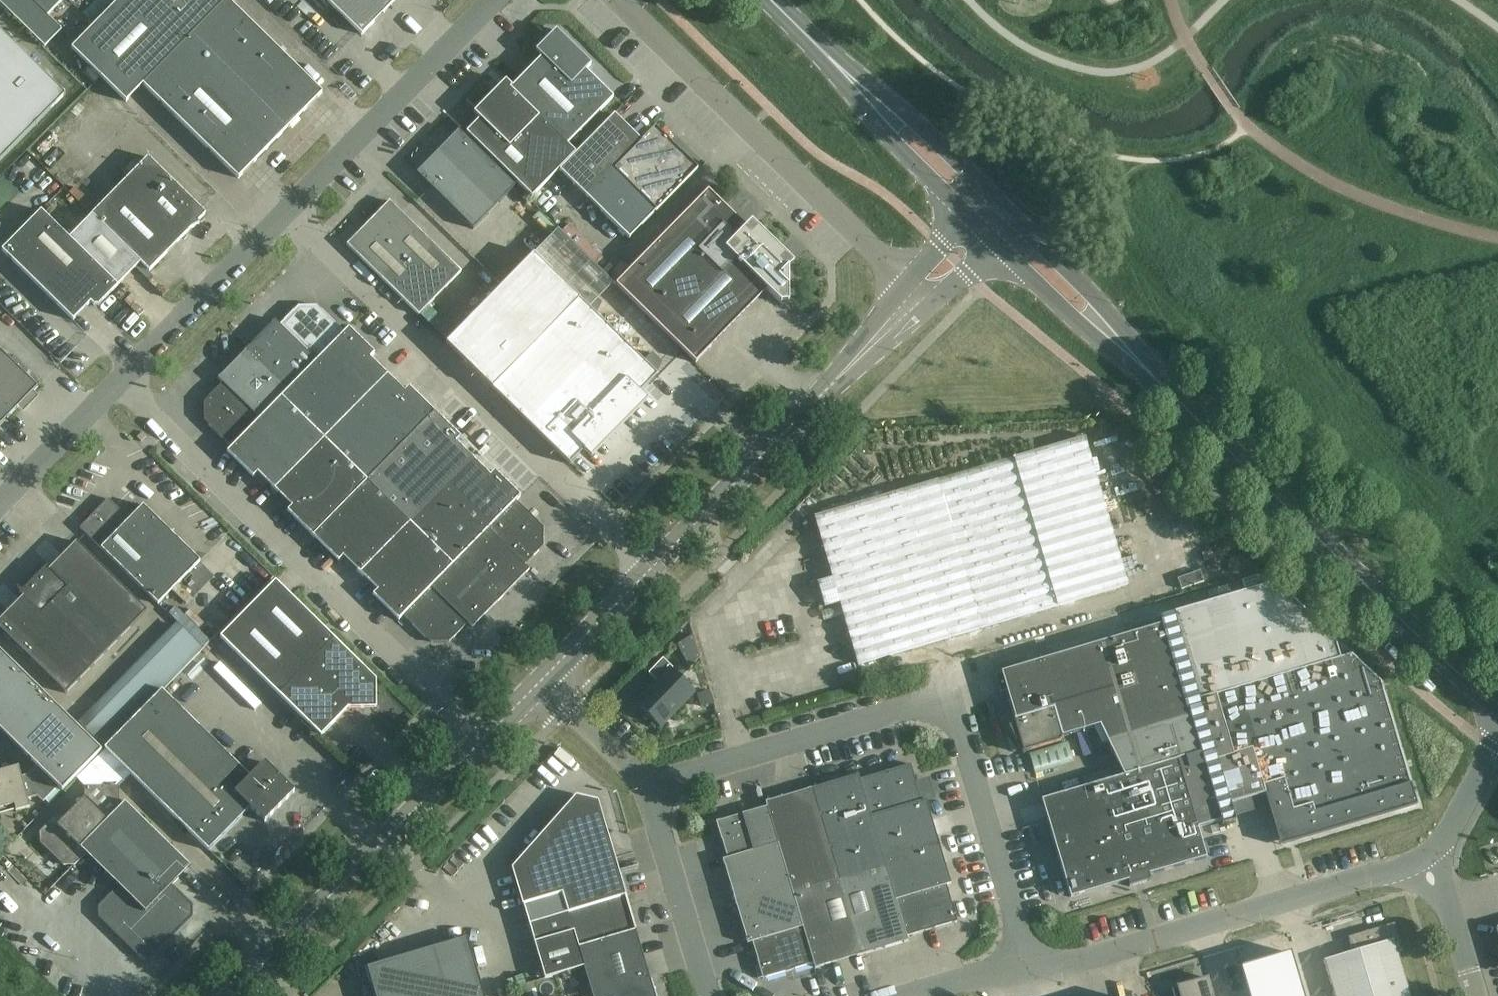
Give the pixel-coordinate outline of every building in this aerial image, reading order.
[(44,47),(61,29),(47,15),(62,0),(0,0),(0,4),(44,47)] [(142,85),(238,178),(322,93),(227,0),(118,0),(71,48),(125,102),(142,85)] [(381,0),(325,0),(361,35),(388,7),(381,0)] [(541,57),(512,87),(510,89),(567,145),(613,98),(585,70),(591,65),(555,30),(535,51),(541,57)] [(65,95),(0,32),(0,161),(65,95)] [(575,153),(567,145),(510,89),(512,87),(505,81),(474,114),(480,120),(466,133),(531,197),(575,153)] [(697,169),(654,128),(641,141),(614,114),(559,171),(628,239),(697,169)] [(473,229),(515,187),(458,131),(416,173),(473,229)] [(31,150),(45,162),(51,155),(37,143),(31,150)] [(91,215),(140,263),(148,272),(192,227),(198,224),(197,221),(205,213),(147,157),(91,215)] [(751,221),(745,227),(707,190),(615,285),(695,363),(710,347),(704,342),(760,284),(780,304),(781,303),(788,303),(788,269),(793,263),(751,221)] [(389,201),(346,244),(418,315),(461,272),(389,201)] [(117,286),(69,238),(40,211),(1,250),(73,320),(90,303),(93,306),(98,306),(117,286)] [(91,215),(69,238),(117,286),(140,263),(91,215)] [(656,375),(588,308),(532,254),(445,343),(569,464),(583,450),(591,457),(647,399),(640,392),(656,375)] [(278,325),(315,362),(344,333),(344,332),(317,306),(297,306),(279,325),(278,325)] [(288,390),(315,362),(278,325),(279,325),(274,320),(246,349),(288,390)] [(281,397),(324,439),(387,375),(370,358),(374,353),(348,328),(344,332),(344,333),(315,362),(288,390),(281,397)] [(260,419),(281,397),(288,390),(246,349),(217,378),(222,383),(222,382),(260,419)] [(38,387),(0,350),(0,425),(38,387)] [(324,439),(366,481),(434,412),(408,387),(404,391),(387,375),(324,439)] [(204,421),(231,447),(231,448),(260,419),(222,382),(222,383),(204,402),(204,421)] [(281,397),(260,419),(231,448),(231,447),(226,452),(252,477),(257,473),(274,490),(324,439),(281,397)] [(460,437),(434,412),(366,481),(409,523),(472,459),(455,442),(460,437)] [(312,536),(366,481),(324,439),(274,490),(291,506),(286,511),(312,536)] [(848,657),(1118,589),(1081,439),(802,509),(822,589),(810,592),(817,618),(838,613),(848,657)] [(472,459),(409,523),(452,565),(459,558),(487,530),(515,501),(516,501),(520,496),(494,471),(489,475),(472,459)] [(409,523),(366,481),(312,536),(338,562),(342,557),(359,574),(409,523)] [(143,505),(129,519),(108,499),(79,528),(157,604),(200,561),(143,505)] [(524,566),(543,547),(542,527),(516,501),(515,501),(487,530),(524,566)] [(409,523),(359,574),(376,590),(372,595),(398,621),(403,616),(402,616),(431,587),(452,565),(409,523)] [(529,570),(524,566),(487,530),(459,558),(500,599),(529,570)] [(18,594),(22,598),(0,620),(0,629),(65,693),(145,611),(76,543),(50,569),(46,566),(18,594)] [(459,558),(452,565),(431,587),(468,623),(467,623),(472,628),(500,599),(459,558)] [(275,581),(220,637),(278,694),(321,736),(348,708),(376,708),(375,680),(275,581)] [(1416,805),(1379,683),(1350,655),(1338,658),(1332,638),(1273,583),(1171,614),(1085,640),(1087,647),(1162,625),(1178,681),(1190,719),(1200,753),(1177,760),(1196,823),(1219,817),(1224,836),(1239,831),(1229,798),(1263,789),(1274,826),(1275,826),(1279,839),(1286,842),(1298,839),(1299,840),(1416,805)] [(468,623),(431,587),(402,616),(403,616),(429,642),(449,642),(467,623),(468,623)] [(1012,720),(1014,724),(1009,727),(1022,755),(1031,750),(1059,742),(1062,737),(1099,726),(1107,744),(1123,776),(1177,760),(1200,753),(1190,719),(1178,681),(1162,625),(1087,647),(1000,673),(1014,720),(1012,720)] [(85,730),(103,748),(202,649),(179,626),(91,716),(95,720),(85,730)] [(24,676),(0,652),(0,700),(24,676)] [(636,703),(660,726),(693,692),(670,670),(672,668),(662,658),(648,673),(657,682),(636,703)] [(9,740),(49,700),(24,676),(0,700),(0,731),(9,740)] [(709,690),(696,694),(701,707),(713,703),(709,690)] [(104,749),(162,805),(208,851),(250,808),(264,822),(294,792),(264,763),(250,777),(162,691),(104,749)] [(49,700),(9,740),(36,766),(75,726),(49,700)] [(36,766),(27,775),(33,780),(37,796),(43,802),(57,787),(62,791),(101,751),(75,726),(36,766)] [(1029,754),(1034,774),(1073,763),(1067,743),(1029,754)] [(1070,898),(1127,881),(1129,887),(1150,881),(1149,875),(1206,858),(1196,823),(1177,760),(1123,776),(1041,800),(1070,898)] [(859,779),(870,817),(921,802),(921,801),(910,764),(859,779)] [(14,805),(15,811),(29,808),(27,799),(37,796),(33,780),(27,775),(21,777),(18,767),(0,772),(0,809),(14,805)] [(885,867),(882,858),(870,817),(859,779),(858,775),(811,788),(839,881),(885,867)] [(80,848),(122,805),(119,803),(119,786),(84,786),(84,798),(66,816),(54,817),(39,832),(40,843),(63,865),(74,865),(86,854),(80,848)] [(767,806),(778,844),(790,885),(793,894),(839,881),(811,788),(765,802),(766,807),(767,806)] [(882,858),(938,842),(926,800),(921,801),(921,802),(870,817),(882,858)] [(529,924),(545,978),(583,967),(592,995),(655,995),(625,895),(620,897),(593,805),(577,802),(517,869),(527,903),(523,904),(529,924)] [(124,803),(122,805),(80,848),(86,854),(118,886),(98,906),(99,917),(117,935),(121,935),(121,939),(140,957),(151,957),(169,939),(169,935),(173,935),(191,916),(191,905),(171,886),(190,867),(124,803)] [(743,813),(754,851),(778,844),(767,806),(766,807),(743,813)] [(715,822),(726,858),(726,859),(754,851),(743,813),(715,822)] [(894,900),(918,893),(946,884),(946,885),(951,884),(938,842),(882,858),(885,867),(894,900)] [(722,860),(734,902),(790,885),(778,844),(754,851),(726,859),(726,858),(722,860)] [(908,941),(906,937),(894,900),(885,867),(839,881),(861,955),(908,941)] [(802,926),(813,964),(814,969),(861,955),(839,881),(793,894),(802,926)] [(946,884),(918,893),(930,930),(957,922),(946,885),(946,884)] [(793,894),(790,885),(734,902),(747,944),(751,942),(762,979),(813,964),(802,926),(793,894)] [(918,893),(894,900),(906,937),(930,930),(918,893)] [(1334,995),(1409,995),(1396,952),(1401,951),(1394,924),(1374,930),(1375,933),(1368,935),(1367,931),(1347,937),(1352,953),(1324,961),(1334,995)] [(367,967),(375,995),(483,995),(466,938),(367,967)] [(1240,966),(1249,995),(1303,995),(1290,952),(1240,966)] [(1176,987),(1172,989),(1174,995),(1213,995),(1208,978),(1176,987)]
